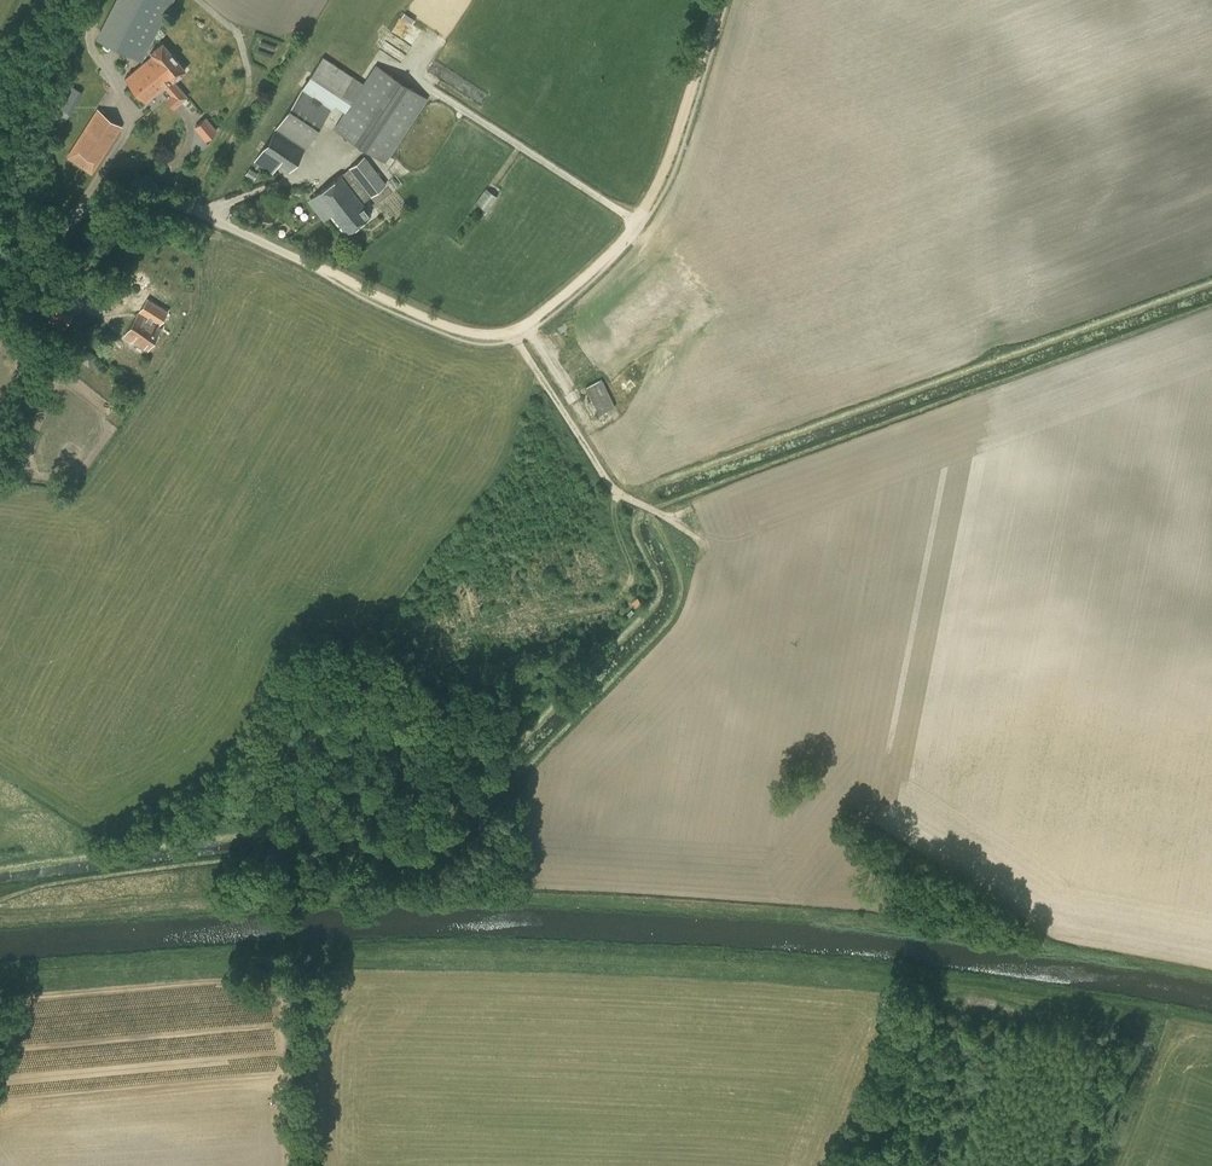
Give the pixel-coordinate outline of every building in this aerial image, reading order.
[(110,45),(142,62),(173,0),(115,0),(96,38),(105,43),(103,46),(108,49),(110,45)] [(125,79),(130,85),(151,68),(152,70),(158,64),(173,81),(173,80),(185,70),(162,42),(150,52),(153,55),(125,79)] [(323,56),(276,128),(305,147),(333,105),(345,112),(334,129),(385,163),(427,99),(375,65),(364,83),(323,56)] [(151,68),(130,85),(145,102),(164,86),(171,95),(168,97),(175,106),(187,96),(173,80),(173,81),(158,64),(152,70),(151,68)] [(70,85),(58,106),(63,109),(62,112),(55,108),(48,120),(56,124),(59,118),(58,117),(60,114),(67,118),(70,114),(82,92),(70,85)] [(97,109),(67,158),(91,175),(122,127),(97,109)] [(195,126),(207,140),(220,130),(208,115),(195,126)] [(305,148),(275,129),(254,161),(272,173),(277,166),(289,172),(305,148)] [(316,194),(346,233),(371,213),(363,203),(386,184),(364,156),(316,194)] [(475,202),(486,211),(497,197),(486,188),(475,202)] [(130,228),(124,238),(133,243),(138,233),(130,228)] [(138,314),(124,336),(147,351),(161,328),(138,314)] [(577,390),(590,418),(606,411),(615,407),(601,378),(593,382),(577,390)]
